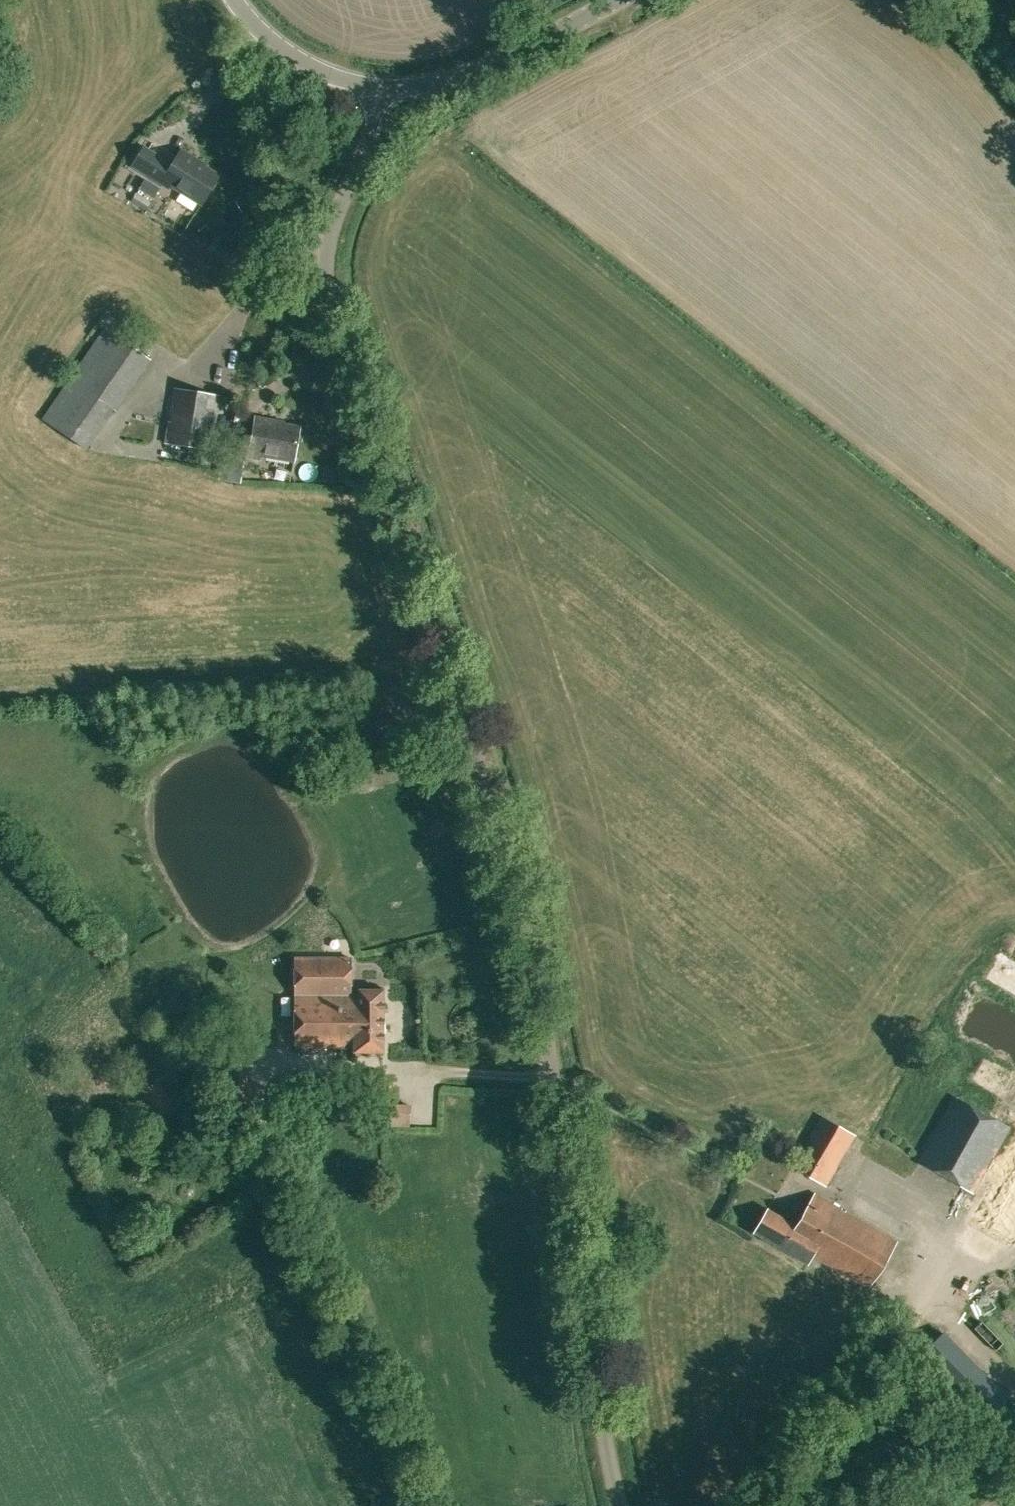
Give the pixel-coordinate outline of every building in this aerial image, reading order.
[(202,202),(218,174),(194,160),(196,158),(181,149),(172,164),(143,147),(132,166),(169,188),(171,184),(202,202)] [(150,359),(105,328),(73,374),(119,405),(150,359)] [(115,410),(119,405),(73,374),(42,419),(86,449),(113,410),(115,410)] [(211,450),(220,395),(174,388),(166,443),(211,450)] [(238,435),(235,455),(259,459),(260,453),(294,459),(299,427),(271,423),(272,420),(255,417),(252,437),(238,435)] [(383,1051),(383,989),(359,989),(359,995),(351,995),(351,957),(295,957),(296,1047),(354,1047),(354,1051),(383,1051)] [(988,1167),(998,1172),(1004,1163),(993,1157),(1010,1126),(956,1095),(933,1136),(988,1167)] [(397,1131),(422,1132),(422,1109),(397,1109),(397,1131)] [(826,1185),(855,1134),(822,1115),(793,1166),(826,1185)] [(988,1167),(933,1136),(920,1160),(974,1191),(988,1167)] [(869,1288),(896,1241),(815,1193),(796,1225),(768,1209),(754,1232),(808,1264),(813,1255),(869,1288)]
